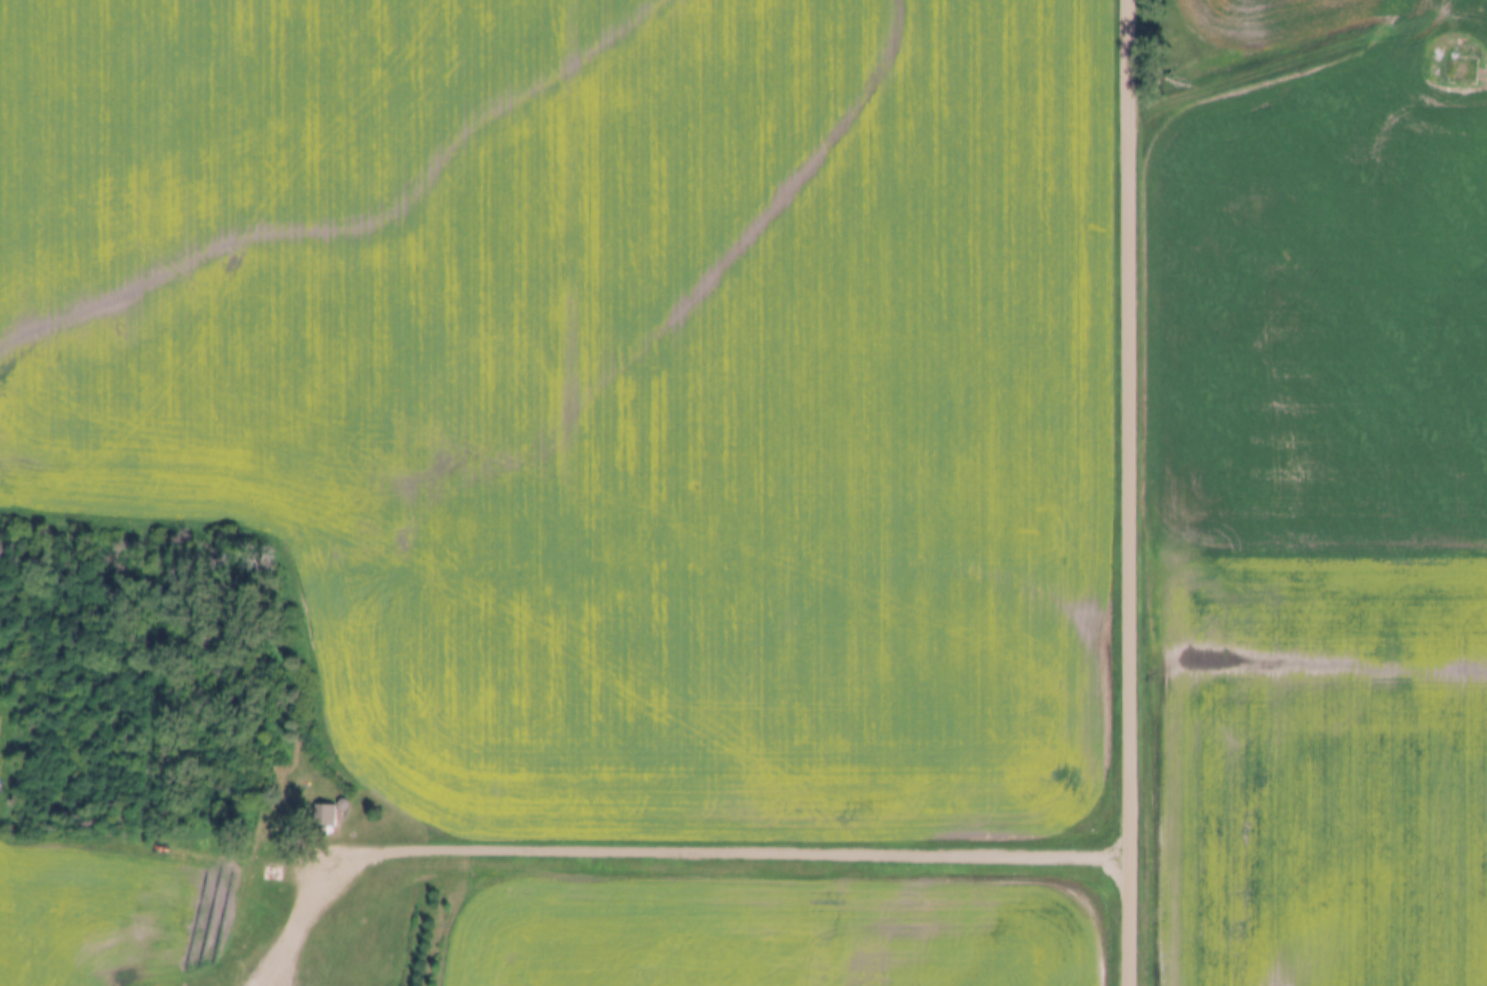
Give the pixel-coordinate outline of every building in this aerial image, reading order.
[(346,826),(346,803),(327,803),(327,826),(346,826)]
